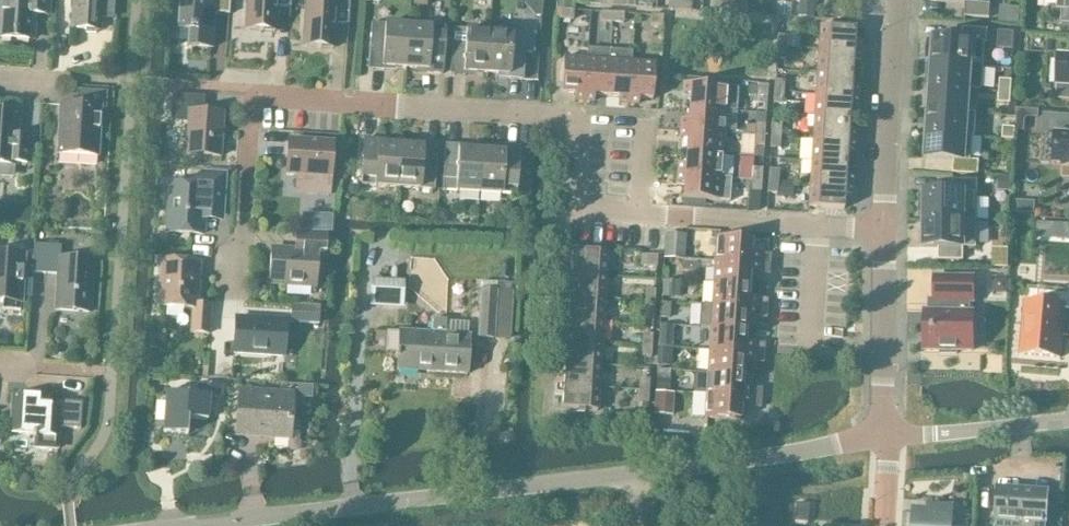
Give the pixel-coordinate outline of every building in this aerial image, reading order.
[(31,40),(33,16),(48,17),(50,0),(0,0),(0,2),(0,38),(31,40)] [(72,29),(85,30),(85,33),(96,33),(96,30),(99,31),(101,0),(74,0),(72,29)] [(178,31),(192,31),(191,48),(211,49),(213,25),(211,22),(211,14),(228,15),(229,15),(230,0),(180,0),(178,31)] [(247,31),(274,32),(276,7),(290,8),(291,0),(249,0),(247,31)] [(305,48),(332,49),(334,24),(348,25),(350,0),(308,0),(305,48)] [(494,12),(515,14),(516,1),(503,0),(495,0),(494,12)] [(637,8),(657,9),(658,0),(637,0),(637,8)] [(668,0),(668,10),(679,11),(680,1),(668,0)] [(724,14),(736,15),(736,5),(737,0),(725,0),(725,4),(724,14)] [(798,18),(813,19),(814,0),(810,0),(799,0),(798,18)] [(934,1),(966,3),(965,16),(988,18),(990,0),(934,0),(934,1)] [(1057,9),(1062,10),(1061,23),(1068,24),(1068,0),(1057,0),(1057,9)] [(680,1),(679,11),(691,12),(692,2),(680,1)] [(753,3),(752,13),(768,14),(769,4),(753,3)] [(791,3),(777,3),(776,17),(791,17),(791,3)] [(713,4),(713,13),(724,14),(725,4),(713,4)] [(832,5),(832,21),(845,22),(846,6),(832,5)] [(573,20),(573,11),(562,9),(561,19),(573,20)] [(600,22),(612,22),(612,13),(601,12),(600,22)] [(612,13),(612,22),(623,23),(624,14),(612,13)] [(662,26),(662,16),(651,16),(650,25),(662,26)] [(384,67),(405,68),(408,26),(376,24),(371,24),(368,70),(372,70),(383,71),(384,67)] [(408,26),(405,68),(427,70),(426,73),(438,74),(438,75),(442,75),(445,28),(440,28),(440,29),(408,26)] [(819,27),(818,51),(861,53),(862,44),(854,43),(855,29),(819,27)] [(933,38),(932,65),(970,67),(983,68),(985,44),(987,44),(988,29),(963,28),(962,40),(933,38)] [(465,72),(486,74),(489,32),(457,30),(457,29),(452,29),(449,75),(454,76),(454,75),(465,76),(465,72)] [(489,32),(486,74),(508,75),(508,79),(519,79),(519,80),(523,80),(526,34),(521,33),(521,34),(489,32)] [(777,36),(776,48),(786,48),(787,37),(777,36)] [(776,48),(776,59),(785,60),(786,48),(776,48)] [(586,60),(583,103),(593,104),(594,96),(606,97),(609,51),(587,49),(586,60)] [(609,51),(606,97),(619,98),(618,106),(628,106),(632,52),(609,51)] [(818,51),(816,73),(852,75),(853,63),(860,63),(861,53),(818,51)] [(632,52),(628,106),(638,107),(638,99),(652,100),(654,65),(631,63),(632,52)] [(1056,88),(1057,89),(1056,98),(1068,99),(1068,57),(1058,56),(1056,88)] [(563,58),(560,94),(574,95),(574,103),(583,103),(586,60),(563,58)] [(932,65),(930,87),(969,90),(980,91),(982,68),(970,67),(932,65)] [(816,73),(815,95),(858,98),(859,88),(851,88),(852,75),(816,73)] [(689,96),(688,109),(724,111),(724,109),(736,110),(737,88),(721,87),(722,81),(704,80),(704,86),(682,85),(681,96),(689,96)] [(1000,80),(999,92),(1010,92),(1011,81),(1000,80)] [(774,81),(773,92),(783,93),(784,81),(774,81)] [(757,97),(766,98),(767,85),(758,85),(757,97)] [(930,87),(929,110),(967,113),(969,90),(930,87)] [(75,106),(61,105),(57,154),(97,157),(100,109),(106,109),(107,92),(76,90),(75,106)] [(773,92),(773,104),(782,104),(783,93),(773,92)] [(998,103),(1010,104),(1010,92),(999,92),(998,103)] [(188,120),(185,155),(220,157),(223,114),(203,112),(204,97),(172,95),(170,119),(188,120)] [(815,95),(813,117),(849,120),(850,107),(858,108),(858,98),(815,95)] [(680,121),(679,131),(722,134),(724,111),(688,109),(688,121),(680,121)] [(929,110),(927,133),(965,136),(972,136),(974,116),(967,115),(967,113),(929,110)] [(0,111),(0,165),(15,166),(15,163),(30,164),(32,137),(17,136),(19,113),(0,111)] [(1041,163),(1063,165),(1063,168),(1068,169),(1068,115),(1046,113),(1045,135),(1043,135),(1041,163)] [(813,117),(812,139),(855,142),(856,133),(848,132),(849,120),(813,117)] [(756,125),(755,136),(764,136),(764,125),(756,125)] [(771,125),(770,137),(780,138),(781,126),(771,125)] [(1003,127),(1002,139),(1014,140),(1015,128),(1003,127)] [(686,141),(685,154),(721,156),(722,134),(679,131),(678,140),(686,141)] [(927,133),(925,159),(954,161),(953,174),(978,175),(979,161),(971,160),(972,136),(965,136),(927,133)] [(754,147),(763,148),(764,136),(755,136),(754,147)] [(770,137),(770,148),(779,149),(780,138),(770,137)] [(812,139),(810,162),(846,164),(847,152),(855,152),(855,142),(812,139)] [(288,140),(286,175),(297,176),(296,192),(328,195),(332,143),(288,140)] [(365,186),(397,188),(399,169),(400,146),(379,145),(379,141),(368,140),(364,140),(360,186),(365,186)] [(399,169),(397,188),(429,190),(434,191),(437,144),(433,144),(422,144),(422,147),(400,146),(399,169)] [(447,191),(479,193),(482,151),(460,150),(460,146),(449,145),(445,145),(442,191),(447,191)] [(482,151),(479,193),(511,195),(516,196),(519,149),(514,149),(514,150),(503,149),(503,153),(482,151)] [(677,165),(676,175),(719,178),(721,156),(685,154),(685,166),(677,165)] [(810,162),(809,184),(852,187),(853,177),(845,177),(846,164),(810,162)] [(752,169),(751,180),(761,181),(762,169),(752,169)] [(768,170),(767,181),(777,182),(778,170),(768,170)] [(170,184),(167,232),(202,235),(203,206),(221,208),(223,176),(201,174),(200,186),(170,184)] [(682,199),(718,202),(729,202),(731,179),(719,178),(676,175),(675,185),(683,185),(682,199)] [(1011,191),(1011,178),(998,177),(997,190),(1011,191)] [(760,192),(761,181),(751,180),(750,192),(760,192)] [(924,192),(923,220),(977,221),(977,180),(952,180),(952,193),(924,192)] [(776,194),(777,182),(767,181),(767,193),(776,194)] [(809,184),(807,208),(843,210),(844,196),(852,197),(852,187),(809,184)] [(923,220),(923,247),(938,248),(938,260),(963,261),(963,247),(976,247),(977,221),(923,220)] [(270,249),(268,284),(316,287),(318,253),(326,254),(327,234),(306,233),(305,252),(270,249)] [(666,235),(664,258),(684,259),(685,236),(666,235)] [(715,238),(714,261),(770,265),(770,255),(750,254),(751,240),(715,238)] [(55,310),(88,313),(92,261),(60,258),(60,246),(34,245),(32,273),(58,275),(55,310)] [(571,262),(570,274),(605,277),(607,253),(563,250),(563,261),(571,262)] [(2,302),(2,310),(20,311),(23,256),(0,254),(0,302),(2,302)] [(647,267),(656,268),(657,256),(647,255),(647,267)] [(162,260),(159,307),(192,309),(191,333),(209,334),(211,306),(196,305),(199,262),(162,260)] [(714,261),(712,284),(748,286),(749,274),(769,275),(770,265),(714,261)] [(561,286),(560,296),(604,299),(605,277),(570,274),(569,287),(561,286)] [(925,312),(925,350),(940,351),(940,354),(957,354),(957,351),(972,351),(973,312),(970,312),(970,302),(973,302),(973,277),(935,277),(935,301),(938,302),(937,312),(925,312)] [(370,307),(403,309),(404,281),(371,280),(370,307)] [(482,281),(478,337),(493,338),(497,282),(482,281)] [(662,281),(661,297),(678,298),(680,281),(662,281)] [(712,284),(711,306),(767,309),(767,300),(747,298),(748,286),(712,284)] [(645,290),(644,301),(654,302),(654,290),(645,290)] [(568,306),(567,319),(602,321),(604,299),(560,296),(560,306),(568,306)] [(644,313),(653,314),(654,302),(644,301),(644,313)] [(1022,356),(1060,358),(1061,334),(1068,335),(1068,309),(1062,309),(1062,303),(1025,301),(1022,356)] [(661,302),(660,318),(670,319),(671,302),(661,302)] [(701,305),(699,328),(710,328),(745,330),(746,318),(766,319),(767,309),(711,306),(701,305)] [(291,308),(290,322),(318,324),(319,308),(291,306),(291,308)] [(236,318),(234,353),(283,357),(286,322),(290,322),(291,308),(274,307),(273,321),(236,318)] [(399,331),(398,353),(396,353),(395,358),(398,358),(397,370),(467,375),(469,336),(445,334),(446,320),(432,319),(432,333),(399,331)] [(558,331),(558,341),(601,343),(602,321),(567,319),(566,331),(558,331)] [(659,325),(658,348),(672,349),(673,326),(659,325)] [(710,328),(708,350),(764,354),(764,344),(744,343),(745,330),(710,328)] [(642,334),(642,346),(651,346),(652,335),(642,334)] [(565,351),(564,363),(600,366),(601,343),(558,341),(557,350),(565,351)] [(641,357),(650,358),(651,346),(642,346),(641,357)] [(658,348),(657,365),(671,366),(673,348),(672,349),(658,348)] [(708,350),(707,373),(742,375),(743,363),(763,364),(764,354),(708,350)] [(555,375),(555,385),(598,388),(600,366),(564,363),(563,376),(555,375)] [(693,372),(692,394),(705,395),(761,399),(761,389),(741,388),(742,375),(707,373),(693,372)] [(656,378),(655,391),(670,393),(670,379),(656,378)] [(640,379),(639,390),(649,391),(649,379),(640,379)] [(166,393),(163,433),(187,435),(189,419),(207,420),(209,397),(221,398),(222,386),(198,384),(197,395),(166,393)] [(298,400),(312,402),(314,386),(299,385),(298,400)] [(561,409),(597,411),(598,388),(555,385),(554,395),(562,395),(561,409)] [(648,403),(649,391),(639,390),(638,402),(648,403)] [(239,392),(237,430),(268,433),(268,437),(289,438),(291,401),(257,399),(257,393),(239,392)] [(655,393),(654,415),(673,416),(674,394),(655,393)] [(705,395),(704,419),(739,421),(740,407),(760,408),(761,399),(705,395)] [(12,396),(10,433),(32,435),(35,438),(34,448),(57,450),(58,428),(80,429),(82,403),(51,401),(51,397),(37,396),(37,397),(12,396)] [(995,525),(1020,525),(1022,490),(998,488),(996,520),(995,525)] [(1020,525),(1046,525),(1046,524),(1048,491),(1022,490),(1020,525)] [(795,523),(809,523),(810,505),(797,504),(795,523)] [(953,509),(928,507),(927,513),(914,512),(913,525),(952,525),(953,509)] [(959,525),(970,525),(970,516),(960,516),(959,525)]
